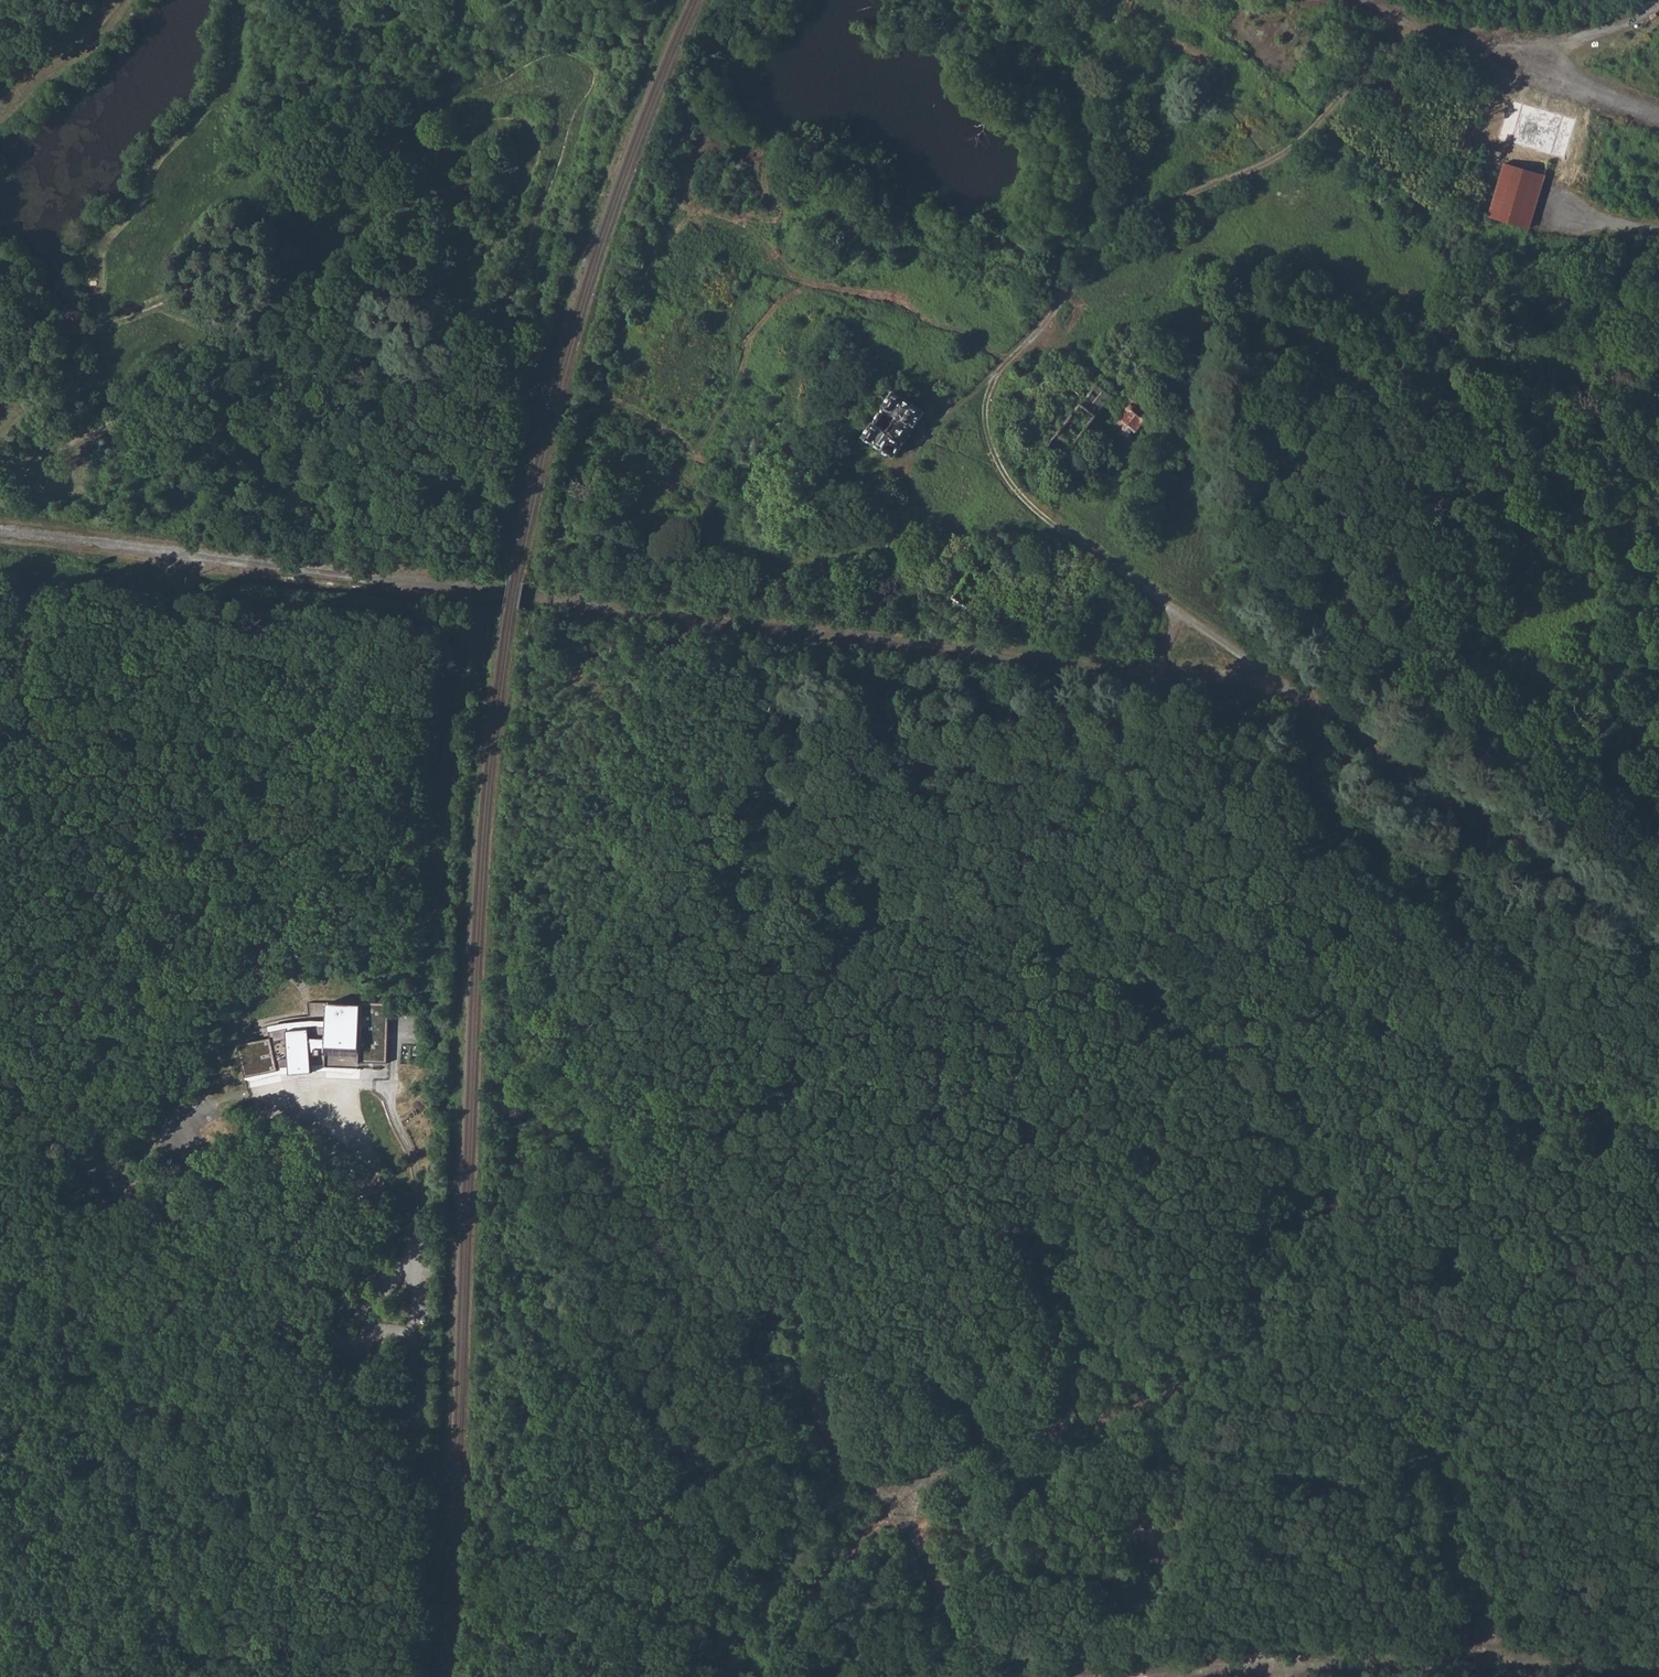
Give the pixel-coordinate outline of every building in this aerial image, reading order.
[(1581,126),(1514,108),(1499,159),(1566,176),(1581,126)] [(1547,192),(1502,179),(1486,234),(1531,246),(1547,192)] [(1163,394),(1145,381),(1094,439),(1111,454),(1163,394)] [(1108,408),(1078,382),(1065,397),(1080,411),(1037,461),(1052,473),(1108,408)] [(866,440),(897,461),(928,416),(898,395),(866,440)] [(271,1038),(239,1045),(246,1077),(279,1070),(278,1067),(299,1066),(299,1070),(303,1069),(306,1069),(306,1065),(326,1063),(326,1066),(360,1068),(360,1065),(360,1062),(388,1063),(390,1003),(362,1002),(362,1004),(329,1003),(328,1027),(310,1026),(310,1029),(289,1030),(288,1028),(270,1032),(271,1038)]
